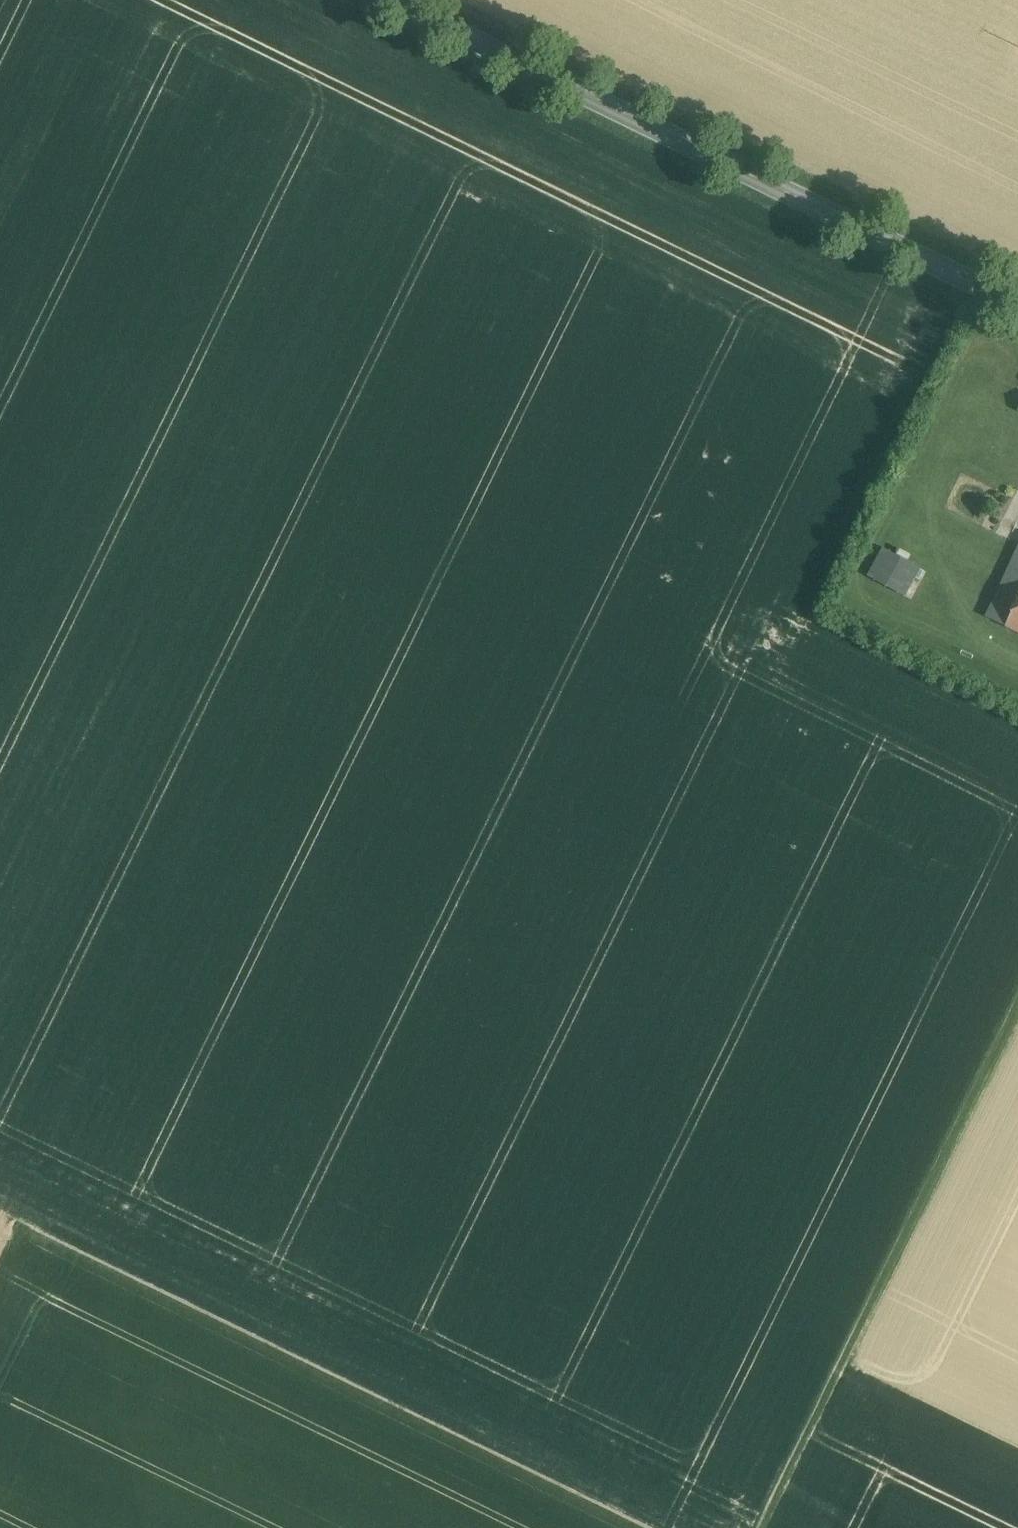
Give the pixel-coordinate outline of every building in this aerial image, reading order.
[(912,565),(883,550),(868,578),(897,593),(912,565)] [(987,617),(1006,626),(1017,601),(1017,550),(987,617)] [(1006,626),(1017,631),(1017,601),(1006,626)]
